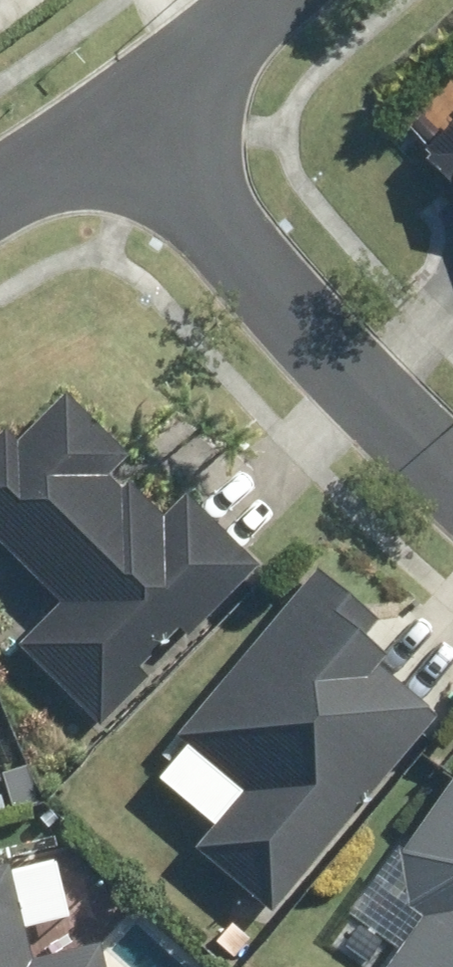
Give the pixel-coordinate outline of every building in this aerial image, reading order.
[(400,123),(452,180),(452,73),(400,123)] [(98,731),(260,564),(186,492),(162,517),(114,471),(126,457),(59,393),(19,435),(7,423),(0,430),(0,543),(63,604),(16,652),(98,731)] [(194,839),(268,904),(434,717),(375,665),(394,644),(310,570),(173,725),(188,739),(155,777),(208,823),(194,839)] [(345,911),(395,946),(381,966),(452,966),(452,760),(345,911)] [(98,942),(28,959),(4,860),(0,861),(0,966),(104,966),(98,942)]
